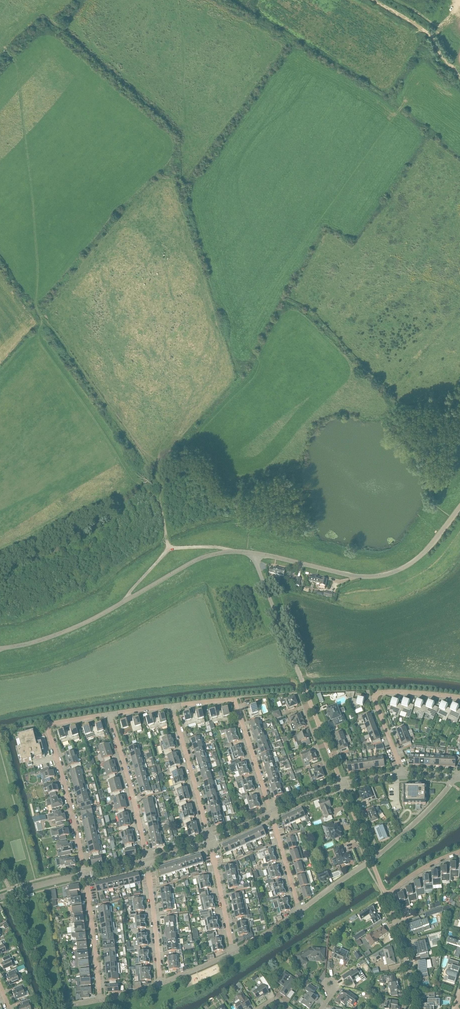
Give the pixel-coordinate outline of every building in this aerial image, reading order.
[(284,576),(285,570),(274,567),(274,569),(270,568),(269,572),(284,576)] [(321,578),(311,576),(309,581),(319,584),(318,587),(325,589),(327,580),(322,578),(322,579),(321,578)] [(362,706),(363,706),(365,700),(360,698),(358,698),(358,700),(353,699),(355,692),(346,692),(352,708),(353,711),(361,708),(362,706)] [(288,710),(288,711),(295,708),(294,708),(294,707),(298,705),(294,697),(290,699),(290,698),(280,701),(282,706),(286,705),(288,710)] [(402,706),(402,705),(398,703),(399,701),(397,701),(393,699),(390,706),(391,706),(389,711),(396,713),(395,717),(398,718),(401,711),(403,706),(402,706)] [(410,718),(414,705),(409,704),(410,702),(409,701),(404,699),(402,705),(402,706),(403,706),(401,711),(407,714),(406,717),(410,718)] [(423,703),(422,702),(417,700),(415,706),(416,707),(413,712),(420,715),(418,718),(422,719),(425,713),(427,708),(426,707),(426,706),(423,705),(423,703)] [(439,708),(434,706),(435,704),(433,703),(429,701),(426,706),(426,707),(427,708),(425,713),(431,715),(429,719),(433,720),(434,718),(439,708)] [(258,705),(260,714),(268,712),(266,703),(258,705)] [(440,709),(437,714),(444,717),(442,720),(446,722),(449,716),(451,710),(450,710),(451,709),(447,707),(448,705),(442,703),(439,709),(440,709)] [(451,709),(450,710),(451,710),(449,716),(455,719),(453,722),(457,723),(459,717),(459,710),(458,709),(459,707),(458,706),(453,704),(451,709)] [(333,707),(327,709),(329,713),(328,714),(329,717),(330,717),(331,721),(333,720),(335,726),(345,722),(343,716),(341,717),(340,714),(341,714),(340,712),(339,710),(338,710),(336,706),(336,705),(332,706),(333,707)] [(248,709),(251,719),(260,717),(259,713),(256,706),(250,708),(251,708),(248,709)] [(222,711),(219,712),(221,721),(222,722),(231,720),(230,716),(228,709),(222,711)] [(221,721),(219,712),(219,710),(216,711),(210,712),(212,719),(212,721),(209,722),(211,729),(214,728),(213,723),(221,721)] [(275,719),(281,717),(279,711),(272,713),(275,719)] [(196,714),(193,715),(196,723),(196,725),(205,722),(204,719),(204,718),(202,712),(196,713),(196,714)] [(373,722),(370,715),(369,712),(356,717),(357,720),(363,719),(365,725),(373,722)] [(193,715),(193,713),(190,714),(190,713),(184,715),(186,722),(183,723),(185,729),(189,728),(188,726),(196,723),(193,715)] [(299,714),(290,717),(291,722),(293,721),(294,722),(293,723),(293,724),(294,724),(295,725),(296,729),(297,730),(298,729),(299,730),(301,729),(301,728),(304,727),(306,726),(305,724),(303,719),(301,713),(299,714)] [(158,728),(159,729),(168,726),(167,723),(165,716),(159,717),(159,718),(156,719),(158,728)] [(252,729),(260,726),(258,720),(262,719),(261,716),(253,719),(256,718),(257,721),(250,723),(252,729)] [(280,722),(283,721),(287,719),(286,716),(275,720),(277,725),(277,727),(281,725),(280,722)] [(152,718),(146,720),(148,726),(150,730),(158,728),(156,719),(155,717),(152,718)] [(133,731),(133,732),(142,730),(141,726),(139,719),(133,721),(130,722),(133,731)] [(130,722),(130,721),(127,722),(127,721),(121,723),(123,730),(124,734),(133,731),(130,722)] [(360,727),(361,730),(366,728),(369,735),(377,732),(373,722),(365,725),(360,727)] [(104,731),(101,724),(96,726),(96,727),(93,728),(96,736),(96,738),(104,735),(105,737),(108,736),(106,730),(104,731)] [(263,725),(260,726),(252,729),(254,734),(262,731),(265,730),(263,725)] [(396,728),(400,738),(413,733),(412,730),(407,732),(404,725),(396,728)] [(96,736),(93,728),(92,726),(89,727),(83,729),(86,736),(87,739),(96,736)] [(71,742),(80,739),(78,735),(79,735),(76,728),(70,730),(70,731),(68,732),(71,741),(71,742)] [(227,729),(219,731),(220,731),(221,734),(226,733),(228,738),(237,735),(235,730),(227,732),(226,730),(227,730),(227,729)] [(350,738),(349,735),(344,737),(341,730),(333,733),(337,743),(350,738)] [(64,731),(58,733),(61,740),(62,744),(71,741),(68,732),(67,731),(64,732),(64,731)] [(262,731),(254,734),(256,739),(264,736),(262,731)] [(19,759),(21,758),(22,763),(32,760),(32,759),(35,758),(36,760),(45,757),(42,743),(39,744),(36,732),(16,738),(19,749),(16,750),(19,759)] [(369,735),(364,737),(365,740),(370,738),(373,745),(381,742),(377,732),(369,735)] [(203,733),(195,736),(197,735),(198,738),(191,740),(193,745),(201,743),(200,737),(204,736),(203,734),(203,733)] [(400,738),(402,745),(404,748),(412,745),(409,738),(414,736),(413,733),(400,738)] [(302,745),(303,747),(308,745),(311,744),(310,742),(309,739),(310,739),(310,738),(309,735),(303,737),(302,734),(299,735),(296,736),(293,737),(296,743),(298,742),(299,746),(302,745)] [(161,736),(159,737),(161,742),(163,742),(164,745),(173,742),(172,736),(168,737),(166,738),(166,735),(161,736)] [(238,741),(237,735),(228,738),(229,744),(224,745),(225,748),(226,748),(232,746),(231,743),(238,741)] [(264,736),(256,739),(257,744),(266,741),(264,736)] [(349,751),(346,744),(351,742),(350,738),(337,743),(341,754),(349,751)] [(266,741),(257,744),(259,749),(267,746),(266,741)] [(101,753),(110,750),(109,745),(106,745),(105,742),(96,745),(98,750),(100,750),(101,753)] [(160,746),(157,747),(160,755),(164,754),(171,752),(170,750),(171,749),(175,748),(173,742),(164,745),(160,746)] [(133,747),(129,748),(130,754),(139,752),(139,749),(141,747),(140,745),(139,743),(132,745),(133,747)] [(267,746),(259,749),(261,754),(272,750),(271,745),(267,746)] [(233,749),(232,746),(226,748),(227,751),(231,750),(233,755),(242,752),(240,746),(233,749)] [(203,748),(195,750),(196,756),(204,753),(207,752),(206,747),(203,748)] [(65,755),(67,760),(77,758),(75,752),(74,752),(73,749),(67,751),(68,754),(65,755)] [(303,760),(306,759),(308,763),(313,761),(313,762),(314,762),(315,762),(316,761),(317,760),(317,759),(315,752),(313,753),(312,749),(301,753),(303,760)] [(112,756),(110,750),(101,753),(103,759),(104,759),(105,761),(111,760),(110,757),(112,756)] [(171,752),(164,754),(166,759),(168,759),(169,762),(179,759),(177,753),(173,755),(171,755),(171,752)] [(242,752),(233,755),(230,756),(231,761),(230,762),(231,765),(240,762),(239,759),(244,757),(242,752)] [(263,761),(275,758),(273,752),(262,756),(263,761)] [(455,767),(455,763),(457,763),(459,758),(456,756),(455,758),(450,758),(450,767),(455,767)] [(71,766),(72,768),(78,767),(81,766),(80,762),(78,763),(77,758),(67,760),(69,766),(71,766)] [(276,763),(275,758),(263,761),(265,766),(273,764),(276,763)] [(170,765),(168,767),(169,768),(169,771),(176,769),(175,767),(176,766),(180,765),(179,759),(169,762),(170,765)] [(112,762),(111,760),(105,761),(105,764),(104,765),(106,770),(116,768),(114,762),(112,762)] [(349,772),(354,771),(353,762),(348,763),(347,760),(344,761),(346,768),(348,768),(349,772)] [(247,768),(246,763),(241,765),(240,762),(237,763),(231,765),(229,765),(230,767),(231,766),(232,767),(233,767),(235,772),(238,771),(247,768)] [(70,772),(72,778),(82,775),(80,769),(82,769),(82,768),(81,766),(78,767),(72,768),(73,771),(70,772)] [(315,777),(317,780),(319,780),(322,779),(322,778),(324,777),(322,770),(319,771),(317,767),(309,770),(311,778),(315,777)] [(117,773),(116,768),(106,770),(108,776),(109,776),(110,779),(116,777),(115,774),(117,773)] [(249,774),(247,768),(238,771),(240,777),(236,778),(237,781),(243,779),(242,776),(249,774)] [(49,769),(40,771),(41,778),(43,783),(51,781),(50,778),(55,777),(53,771),(50,772),(49,769)] [(176,769),(169,771),(171,776),(173,776),(174,779),(183,776),(182,771),(178,772),(176,772),(176,769)] [(270,782),(278,779),(281,778),(279,773),(276,774),(268,777),(270,782)] [(174,779),(172,780),(174,788),(181,787),(180,784),(181,784),(185,782),(183,776),(174,779)] [(117,780),(116,777),(110,779),(106,779),(107,782),(109,782),(111,787),(120,785),(119,779),(117,780)] [(237,781),(236,781),(239,790),(241,789),(253,785),(251,780),(243,782),(243,779),(237,781)] [(59,791),(57,786),(54,786),(53,783),(43,786),(44,790),(48,789),(49,794),(50,794),(51,797),(56,795),(56,792),(59,791)] [(122,791),(120,785),(111,787),(112,793),(110,794),(111,797),(114,796),(120,794),(120,791),(122,791)] [(149,786),(140,789),(142,794),(145,793),(146,796),(147,796),(154,794),(153,791),(154,791),(153,785),(149,786)] [(254,791),(253,785),(241,789),(242,794),(241,795),(242,798),(248,796),(247,793),(254,791)] [(404,804),(426,804),(426,786),(421,786),(421,785),(415,785),(415,786),(404,786),(404,804)] [(207,794),(215,792),(218,791),(217,786),(214,786),(205,789),(207,794)] [(174,788),(172,789),(172,792),(175,791),(176,793),(178,793),(179,796),(188,794),(187,788),(183,789),(181,789),(181,787),(174,788)] [(281,789),(273,792),(274,797),(276,797),(281,795),(282,799),(288,797),(292,795),(289,787),(285,788),(281,789)] [(374,792),(372,788),(360,793),(363,801),(367,799),(368,803),(378,800),(378,799),(377,800),(374,792),(375,792),(374,792)] [(111,797),(110,797),(112,802),(114,801),(115,805),(125,802),(124,798),(123,796),(121,797),(120,794),(114,796),(111,797)] [(180,800),(178,801),(179,806),(185,804),(185,801),(186,801),(190,800),(188,794),(179,796),(180,800)] [(156,798),(155,799),(154,796),(148,797),(146,798),(147,800),(143,801),(144,807),(157,804),(156,798)] [(249,799),(248,796),(242,798),(243,801),(247,799),(249,805),(258,802),(256,796),(249,799)] [(60,809),(59,807),(62,806),(62,805),(63,805),(62,802),(61,802),(61,801),(58,801),(57,798),(46,801),(48,806),(51,806),(52,811),(54,811),(55,811),(56,811),(58,811),(59,810),(60,809)] [(331,816),(332,816),(329,807),(331,807),(330,805),(331,804),(330,803),(330,802),(329,801),(328,799),(319,803),(322,810),(326,818),(323,819),(325,823),(333,820),(331,816)] [(91,806),(89,801),(79,804),(80,809),(91,806)] [(126,808),(125,802),(115,805),(117,811),(118,810),(119,813),(125,812),(124,809),(126,808)] [(260,807),(258,802),(249,805),(250,810),(246,811),(248,816),(257,812),(256,808),(260,807)] [(185,804),(179,806),(180,810),(183,810),(183,814),(193,811),(191,805),(187,806),(186,807),(185,804)] [(222,807),(219,807),(211,810),(212,815),(221,813),(224,812),(222,807)] [(374,809),(367,811),(370,819),(370,820),(370,821),(371,822),(372,822),(372,823),(378,820),(380,819),(379,815),(382,813),(380,811),(378,807),(374,809)] [(296,811),(300,819),(305,817),(306,819),(309,818),(305,811),(303,812),(301,809),(296,811)] [(184,817),(182,818),(183,823),(190,821),(189,819),(190,818),(194,817),(193,811),(183,814),(184,817)] [(292,814),(295,822),(300,819),(296,811),(292,814)] [(55,815),(48,816),(49,821),(56,820),(56,823),(57,823),(58,826),(64,825),(63,822),(66,821),(65,815),(62,816),(61,812),(54,814),(55,815)] [(125,814),(125,812),(119,813),(115,814),(116,817),(118,816),(119,822),(129,820),(128,814),(125,814)] [(224,812),(221,813),(212,815),(214,820),(225,817),(224,812)] [(287,816),(290,824),(295,822),(292,814),(287,816)] [(290,824),(287,816),(282,818),(285,826),(290,824)] [(225,817),(214,820),(215,825),(222,824),(223,828),(228,825),(226,817),(225,817)] [(129,820),(119,822),(117,823),(116,823),(117,828),(118,828),(119,831),(122,830),(129,829),(128,826),(130,826),(129,820)] [(190,821),(183,823),(185,827),(187,827),(188,831),(197,828),(196,822),(190,824),(190,821)] [(333,840),(335,840),(337,841),(338,840),(339,839),(339,838),(341,837),(340,834),(341,833),(339,829),(338,829),(337,826),(333,827),(332,823),(323,826),(326,834),(330,833),(333,840)] [(374,829),(379,842),(389,838),(384,826),(374,829)] [(52,836),(59,835),(60,838),(60,837),(61,840),(66,839),(66,836),(69,835),(69,836),(69,834),(70,834),(69,830),(68,831),(68,829),(68,830),(62,831),(61,828),(51,830),(52,836)] [(197,828),(188,831),(189,834),(187,835),(188,841),(196,838),(195,835),(199,835),(197,828)] [(262,828),(257,830),(261,838),(266,836),(262,828)] [(129,832),(129,829),(122,830),(123,833),(122,833),(123,839),(133,837),(132,832),(129,832)] [(257,830),(252,832),(256,840),(261,838),(257,830)] [(252,832),(247,835),(251,843),(256,840),(252,832)] [(293,848),(296,847),(295,843),(298,842),(297,837),(296,834),(290,835),(291,838),(287,839),(288,841),(287,841),(290,849),(293,848)] [(247,835),(242,837),(246,845),(251,843),(247,835)] [(134,842),(133,837),(123,839),(125,848),(132,847),(132,844),(134,843),(134,842)] [(242,837),(237,839),(241,847),(246,845),(242,837)] [(237,839),(232,841),(236,849),(241,847),(237,839)] [(164,843),(162,843),(161,840),(152,842),(153,848),(157,847),(159,847),(160,850),(166,848),(164,843)] [(232,841),(228,843),(231,851),(236,849),(232,841)] [(68,842),(57,844),(58,849),(61,849),(62,853),(61,853),(61,856),(70,854),(70,851),(73,851),(71,845),(68,845),(68,842)] [(231,851),(228,843),(222,846),(226,854),(231,851)] [(92,853),(93,856),(99,855),(103,854),(102,851),(103,850),(103,849),(103,847),(102,846),(101,846),(101,845),(99,846),(89,848),(90,854),(92,853)] [(296,847),(293,848),(294,851),(291,852),(291,854),(293,862),(297,861),(303,859),(300,846),(296,847)] [(336,858),(339,865),(345,863),(345,864),(346,865),(347,865),(348,864),(349,864),(349,863),(349,862),(352,861),(349,853),(345,855),(341,846),(334,849),(337,858),(336,858)] [(132,847),(125,848),(123,849),(123,852),(125,851),(126,857),(136,855),(135,849),(133,850),(132,847)] [(266,848),(258,852),(260,860),(265,858),(274,856),(273,850),(267,852),(266,848)] [(101,858),(100,858),(99,855),(93,856),(94,859),(91,860),(92,866),(102,864),(101,858)] [(262,865),(263,868),(269,866),(268,863),(276,861),(274,856),(265,858),(267,863),(262,865)] [(65,864),(66,867),(67,870),(73,869),(73,866),(76,865),(74,859),(69,860),(69,857),(59,859),(61,865),(65,864)] [(303,859),(297,861),(298,864),(294,865),(295,866),(297,874),(301,873),(304,873),(301,863),(308,861),(307,858),(303,859)] [(225,867),(226,873),(235,871),(238,870),(239,870),(237,861),(234,862),(231,863),(227,864),(228,867),(225,867)] [(450,877),(450,881),(452,881),(452,877),(456,877),(456,876),(459,876),(459,878),(459,873),(459,871),(456,871),(456,865),(456,863),(450,863),(450,869),(447,869),(447,875),(450,874),(450,877)] [(167,875),(164,866),(159,868),(162,876),(167,875)] [(266,870),(267,876),(279,872),(277,866),(270,869),(269,866),(263,868),(264,871),(266,870)] [(441,881),(442,881),(447,881),(447,880),(450,880),(450,881),(450,877),(450,874),(447,875),(447,869),(447,867),(441,867),(441,873),(438,873),(437,873),(438,879),(441,879),(441,881)] [(301,887),(304,886),(311,884),(307,871),(304,873),(301,873),(302,876),(298,877),(299,879),(298,879),(301,887)] [(429,878),(429,884),(433,883),(433,885),(442,885),(442,881),(441,881),(441,879),(438,879),(437,873),(438,873),(437,871),(431,872),(432,877),(429,878)] [(266,885),(268,884),(274,882),(273,880),(281,877),(279,872),(267,876),(267,877),(267,878),(267,880),(268,880),(268,881),(265,882),(266,885)] [(133,875),(128,876),(130,885),(131,889),(136,888),(135,884),(133,875)] [(203,875),(194,877),(194,880),(196,879),(197,885),(200,884),(209,882),(208,877),(204,878),(203,875)] [(425,890),(430,890),(430,889),(433,889),(433,890),(433,885),(433,883),(429,884),(429,878),(428,876),(423,877),(423,882),(420,883),(421,889),(424,888),(425,890)] [(240,881),(228,884),(230,889),(237,887),(238,890),(250,888),(249,884),(241,885),(240,881)] [(417,896),(422,895),(422,894),(425,894),(425,895),(425,890),(424,888),(421,889),(420,883),(420,881),(414,883),(415,888),(412,889),(413,895),(416,894),(417,896)] [(200,884),(197,885),(199,895),(206,894),(205,891),(208,890),(207,889),(211,888),(209,882),(200,884)] [(268,884),(270,892),(271,892),(284,888),(282,883),(275,885),(274,882),(268,884)] [(76,884),(71,885),(69,885),(70,887),(69,887),(70,890),(67,891),(67,897),(78,895),(77,892),(80,891),(79,885),(76,886),(76,884)] [(161,895),(171,894),(170,889),(174,888),(174,884),(168,886),(168,889),(161,890),(161,895)] [(311,884),(304,886),(305,889),(302,890),(302,891),(304,900),(311,898),(309,892),(313,891),(311,884)] [(409,902),(414,900),(417,899),(417,900),(418,900),(417,896),(416,894),(413,895),(412,889),(411,887),(405,889),(407,894),(404,895),(403,895),(405,901),(408,900),(409,902)] [(269,898),(270,901),(273,901),(279,899),(278,896),(285,894),(284,888),(271,892),(273,897),(269,898)] [(231,896),(232,902),(245,899),(244,894),(244,891),(236,892),(236,895),(231,896)] [(404,895),(403,893),(397,895),(400,902),(399,902),(399,901),(398,902),(401,909),(401,908),(407,906),(410,905),(410,906),(409,902),(408,900),(405,901),(403,895),(404,895)] [(202,906),(214,903),(213,897),(209,898),(209,897),(207,897),(206,894),(199,895),(202,906)] [(70,906),(72,906),(79,905),(82,905),(82,904),(83,904),(82,901),(81,901),(81,899),(78,899),(78,896),(68,898),(68,901),(69,901),(70,906)] [(130,897),(128,898),(129,901),(133,901),(134,906),(143,905),(143,899),(140,900),(139,896),(133,896),(130,897)] [(246,899),(245,899),(232,902),(234,907),(247,905),(246,899)] [(275,909),(279,908),(289,905),(287,899),(279,902),(279,899),(273,901),(275,909)] [(214,903),(202,906),(203,911),(200,911),(201,917),(204,916),(210,915),(210,911),(212,911),(212,909),(215,909),(214,903)] [(101,908),(99,908),(100,914),(110,913),(112,912),(112,907),(109,907),(108,907),(107,904),(103,905),(101,905),(101,908)] [(172,905),(163,906),(164,912),(171,911),(171,914),(178,913),(177,913),(176,904),(172,905)] [(72,906),(73,915),(81,914),(83,914),(83,913),(83,912),(83,910),(82,910),(82,908),(80,908),(79,905),(72,906)] [(132,912),(130,912),(130,915),(137,915),(136,912),(144,911),(143,905),(134,906),(131,907),(132,912)] [(234,907),(235,913),(248,910),(247,905),(234,907)] [(290,910),(289,905),(279,908),(281,913),(290,910)] [(374,924),(381,920),(378,915),(377,915),(375,911),(372,906),(358,915),(361,920),(369,915),(372,919),(371,919),(370,919),(374,925),(374,924)] [(248,910),(235,913),(236,918),(243,917),(244,920),(250,918),(253,918),(252,915),(249,915),(248,910)] [(73,915),(71,915),(71,917),(72,918),(73,918),(74,924),(82,923),(84,923),(84,916),(81,917),(81,914),(73,915)] [(172,918),(165,919),(165,924),(178,923),(177,918),(178,918),(178,915),(178,914),(172,915),(172,918)] [(137,915),(130,915),(131,919),(135,918),(136,924),(145,922),(145,917),(137,918),(137,915)] [(204,919),(206,926),(218,924),(217,918),(213,919),(213,917),(211,918),(210,915),(204,916),(204,919)] [(250,918),(244,920),(244,922),(237,924),(238,930),(250,928),(251,927),(250,918)] [(409,922),(410,925),(407,926),(410,932),(413,931),(414,934),(424,931),(423,928),(429,926),(427,920),(421,922),(420,918),(409,922)] [(146,928),(145,922),(136,924),(133,924),(133,929),(132,930),(132,933),(139,932),(138,929),(146,928)] [(71,933),(85,932),(85,930),(86,929),(86,926),(85,927),(85,926),(82,926),(82,923),(74,924),(69,924),(70,928),(71,928),(72,933),(71,933)] [(206,930),(208,937),(214,935),(214,932),(216,932),(216,930),(219,929),(218,924),(206,926),(206,927),(205,928),(206,930)] [(365,938),(371,946),(378,941),(377,939),(387,932),(384,927),(373,934),(373,933),(365,938)] [(251,934),(250,928),(238,930),(239,936),(243,935),(244,943),(253,938),(253,934),(251,934)] [(366,934),(364,931),(353,938),(355,941),(366,934)] [(86,937),(86,935),(83,935),(83,932),(85,932),(71,933),(72,936),(72,937),(72,938),(73,938),(74,939),(75,939),(76,939),(76,938),(77,941),(72,942),(87,941),(86,940),(87,939),(87,938),(86,937)] [(139,932),(132,933),(133,936),(137,935),(138,941),(147,940),(147,934),(139,935),(139,932)] [(212,941),(213,947),(222,945),(221,939),(218,940),(217,938),(215,939),(214,935),(208,937),(209,942),(212,941)] [(419,943),(414,944),(414,945),(416,951),(417,956),(418,956),(426,954),(428,953),(427,949),(425,942),(427,941),(426,936),(420,937),(420,938),(421,943),(419,943)] [(447,943),(450,945),(457,947),(455,953),(454,957),(459,958),(459,955),(459,954),(459,938),(459,942),(452,940),(448,939),(447,943)] [(147,940),(138,941),(133,941),(134,947),(134,950),(140,949),(140,946),(148,945),(147,940)] [(75,951),(88,949),(87,949),(88,948),(88,947),(88,946),(87,946),(87,944),(84,944),(84,941),(87,941),(72,942),(73,945),(73,946),(74,947),(75,948),(76,948),(77,947),(78,950),(75,951)] [(0,942),(0,955),(8,951),(5,944),(2,945),(1,942),(0,942)] [(168,946),(168,952),(175,951),(176,954),(182,953),(181,945),(168,946)] [(296,956),(302,966),(305,963),(303,959),(310,955),(311,955),(311,957),(316,957),(316,961),(320,962),(320,960),(322,960),(323,958),(324,958),(325,949),(312,948),(312,949),(308,949),(302,953),(301,953),(296,956)] [(334,953),(332,957),(340,961),(339,963),(344,965),(346,961),(345,961),(347,956),(349,952),(342,949),(341,951),(335,948),(332,953),(334,953)] [(391,948),(384,950),(387,965),(395,963),(391,948)] [(75,951),(76,960),(88,958),(89,958),(89,955),(88,955),(88,952),(83,953),(83,950),(88,950),(88,949),(75,951)] [(140,949),(134,950),(134,953),(139,953),(139,958),(149,957),(148,952),(141,952),(140,949)] [(182,953),(176,954),(171,954),(171,957),(169,957),(169,964),(181,963),(183,962),(182,956),(182,953)] [(379,953),(373,957),(376,962),(382,958),(379,953)] [(2,959),(4,962),(5,963),(1,965),(3,970),(12,966),(11,963),(14,962),(13,958),(10,958),(9,956),(2,959)] [(149,963),(149,957),(139,958),(140,964),(135,964),(136,967),(142,967),(142,964),(149,963)] [(76,960),(76,969),(79,968),(87,968),(89,967),(89,961),(86,962),(86,959),(88,959),(88,958),(76,960)] [(431,970),(433,969),(437,968),(435,960),(418,964),(418,967),(417,967),(419,971),(421,980),(429,979),(428,975),(428,973),(429,971),(431,970)] [(448,977),(446,982),(455,984),(459,968),(457,968),(459,963),(449,960),(448,965),(452,966),(450,970),(449,970),(448,970),(447,971),(446,971),(446,972),(446,973),(446,974),(446,975),(446,976),(447,976),(447,977),(448,977)] [(181,963),(169,964),(170,970),(177,969),(177,974),(184,972),(183,967),(182,967),(181,963)] [(142,967),(136,967),(136,970),(136,976),(138,976),(150,975),(150,969),(142,970),(142,967)] [(87,968),(79,968),(80,977),(87,977),(89,977),(90,976),(91,976),(91,973),(90,974),(90,970),(87,970),(87,968)] [(351,970),(342,977),(344,981),(347,978),(350,977),(353,982),(356,980),(360,977),(362,981),(366,979),(361,971),(359,968),(356,970),(353,972),(351,970)] [(9,984),(10,986),(19,982),(17,979),(20,978),(18,974),(16,970),(8,973),(9,978),(7,979),(7,981),(8,984),(9,984)] [(294,986),(293,985),(295,982),(289,977),(290,975),(285,972),(277,983),(282,986),(283,985),(285,986),(280,993),(285,996),(291,988),(292,989),(294,986)] [(117,980),(117,974),(107,975),(107,981),(110,981),(110,984),(116,983),(116,980),(117,980)] [(381,977),(380,983),(384,984),(385,980),(388,980),(389,980),(390,982),(389,982),(390,989),(388,989),(389,993),(390,993),(391,997),(398,995),(397,992),(400,991),(399,987),(398,987),(397,981),(396,974),(394,974),(381,977)] [(151,980),(150,975),(138,976),(138,982),(134,983),(135,988),(134,988),(134,989),(142,986),(141,986),(141,983),(145,982),(145,981),(151,980)] [(87,977),(80,977),(80,978),(81,986),(89,986),(91,985),(91,980),(89,980),(88,980),(88,979),(87,978),(87,977)] [(266,995),(269,993),(268,990),(271,988),(263,977),(260,979),(263,984),(258,987),(259,988),(253,992),(258,999),(265,994),(266,995)] [(108,993),(118,992),(118,993),(121,992),(120,983),(116,983),(110,984),(110,987),(108,987),(108,993)] [(301,998),(299,1002),(309,1008),(315,1001),(316,1002),(318,998),(313,995),(317,989),(310,984),(306,990),(309,992),(304,1000),(301,998)] [(12,993),(13,994),(13,996),(14,999),(15,999),(15,1000),(24,997),(22,993),(26,992),(24,988),(23,988),(22,985),(14,988),(15,991),(12,993)] [(92,994),(91,988),(89,989),(89,986),(81,986),(76,987),(76,992),(81,992),(81,995),(80,995),(80,997),(82,998),(90,998),(89,995),(92,994)] [(342,992),(335,1002),(339,1005),(340,1002),(343,1004),(346,1001),(353,1006),(356,1002),(354,1001),(357,998),(348,991),(345,995),(342,992)] [(434,1008),(440,1007),(440,1000),(435,1000),(434,992),(424,992),(424,997),(429,997),(429,1000),(427,1000),(428,1001),(427,1005),(422,1005),(422,1008),(434,1008)] [(246,1008),(251,1005),(246,998),(245,998),(242,993),(237,996),(240,1001),(235,1005),(238,1008),(244,1008),(246,1007),(246,1008)] [(28,1005),(31,1004),(30,1000),(22,1003),(23,1007),(19,1008),(30,1008),(28,1005)] [(386,1001),(384,1008),(390,1008),(391,1008),(400,1008),(400,1007),(398,1006),(398,1002),(391,1000),(391,1002),(386,1001)]
